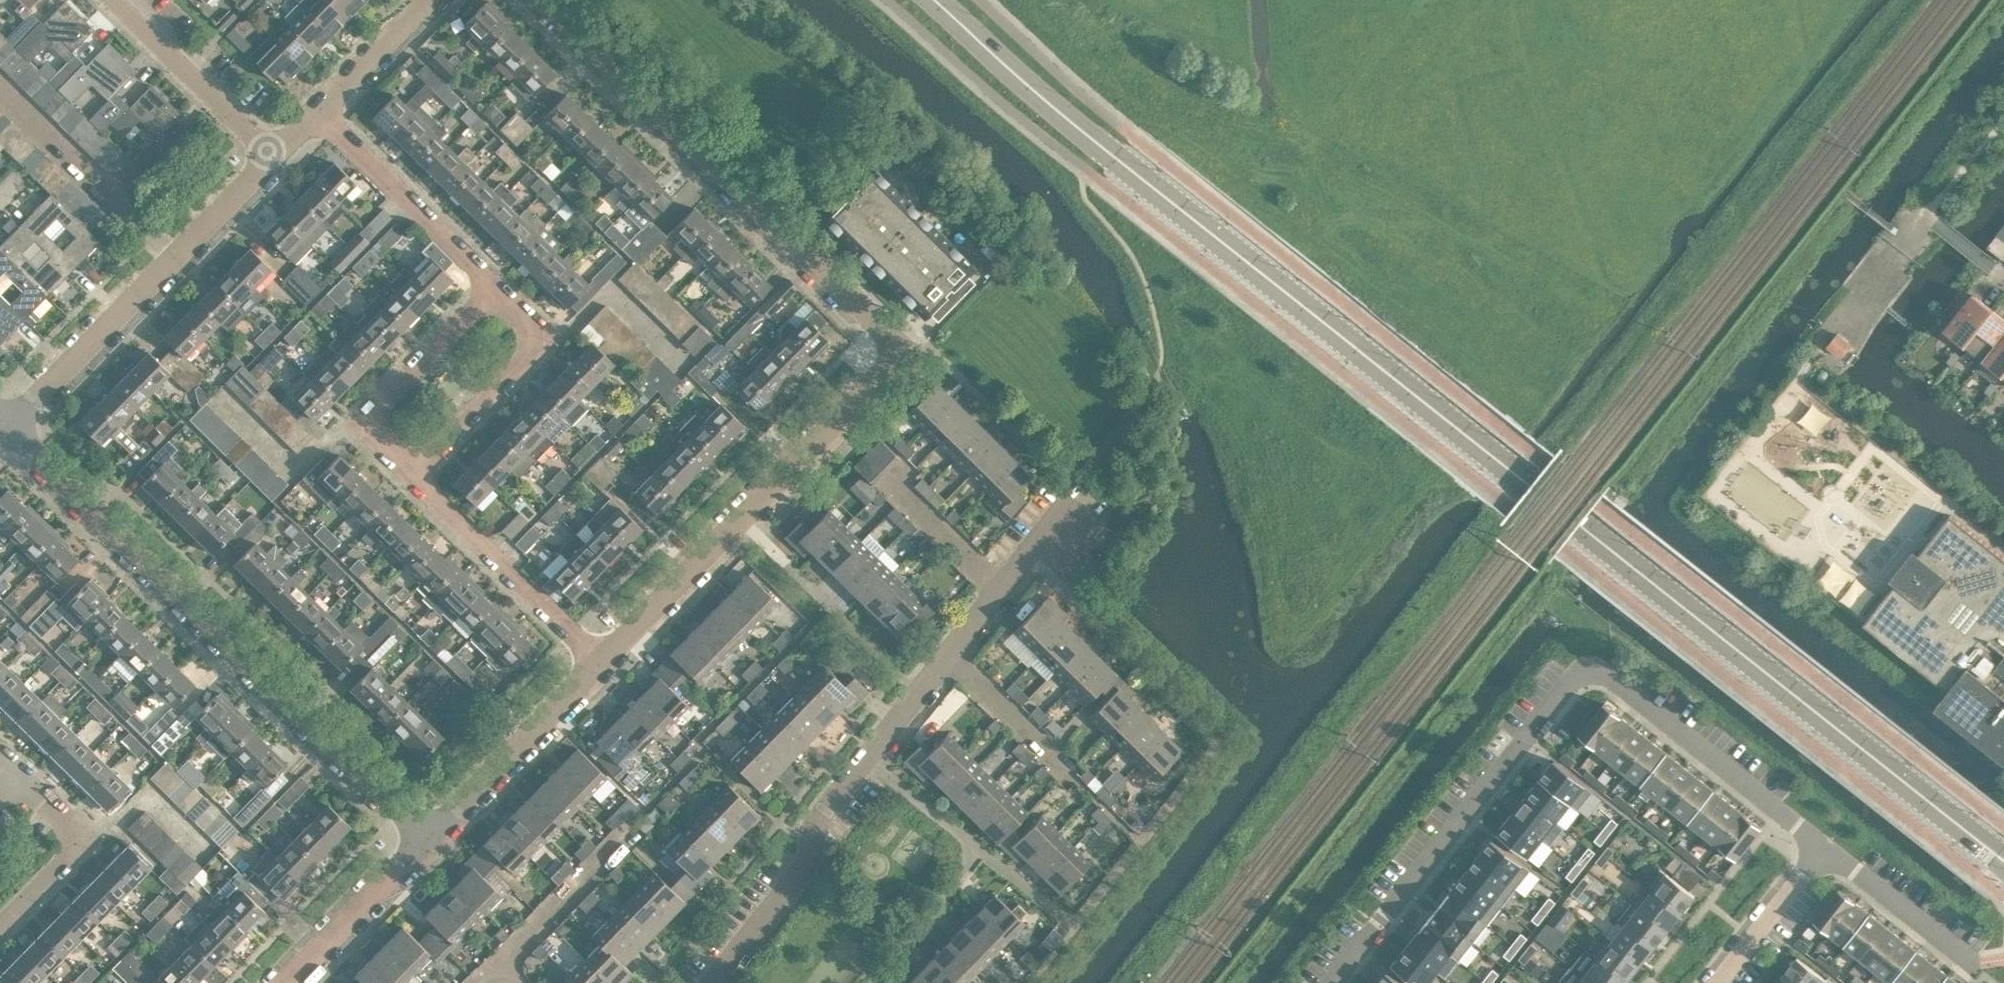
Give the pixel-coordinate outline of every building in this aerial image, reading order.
[(6,39),(14,46),(40,20),(28,9),(37,0),(18,0),(20,2),(13,9),(24,19),(11,31),(7,28),(4,28),(0,31),(0,33),(6,39)] [(64,0),(42,23),(71,51),(93,29),(64,0)] [(346,19),(327,0),(315,0),(305,10),(331,35),(346,19)] [(361,4),(358,0),(327,0),(346,19),(361,4)] [(253,17),(261,9),(255,3),(247,12),(253,17)] [(465,42),(473,50),(481,42),(480,42),(502,20),(484,3),(463,24),(473,34),(465,42)] [(222,29),(236,14),(230,9),(216,23),(222,29)] [(305,10),(290,25),(315,50),(331,35),(305,10)] [(498,59),(520,37),(502,20),(480,42),(481,42),(498,59)] [(300,66),(315,50),(290,25),(275,41),(300,66)] [(234,26),(228,32),(243,48),(250,43),(234,26)] [(275,41),(269,35),(248,57),(271,79),(276,74),(285,82),(300,66),(275,41)] [(516,77),(537,55),(520,37),(498,59),(516,77)] [(15,47),(14,46),(6,39),(0,45),(0,63),(15,47)] [(108,100),(136,71),(107,42),(85,65),(83,63),(57,89),(66,97),(72,103),(91,83),(108,100)] [(24,56),(15,47),(0,63),(0,66),(7,73),(24,56)] [(446,77),(455,68),(437,50),(428,59),(446,77)] [(57,89),(83,63),(74,54),(48,80),(49,80),(57,89)] [(453,54),(447,60),(455,68),(461,62),(453,54)] [(516,77),(534,94),(555,72),(537,55),(516,77)] [(7,73),(15,81),(32,64),(24,56),(7,73)] [(15,81),(24,89),(41,72),(32,64),(15,81)] [(412,112),(433,90),(442,81),(424,64),(415,73),(425,82),(404,104),(394,94),(373,116),(390,133),(412,112)] [(32,97),(49,80),(48,80),(41,72),(24,89),(32,97)] [(464,94),(473,85),(464,77),(455,86),(464,94)] [(32,97),(41,106),(57,89),(49,80),(32,97)] [(442,99),(451,90),(442,81),(433,90),(442,99)] [(128,107),(126,105),(109,121),(123,135),(139,119),(157,136),(179,113),(150,85),(128,107)] [(472,103),(481,94),(473,85),(464,94),(472,103)] [(49,114),(66,97),(57,89),(41,106),(49,114)] [(544,115),(562,133),(583,111),(565,93),(544,115)] [(100,130),(109,121),(126,105),(117,96),(101,112),(91,122),(92,122),(100,130)] [(49,114),(58,122),(74,105),(72,103),(66,97),(49,114)] [(67,131),(83,114),(74,105),(58,122),(67,131)] [(468,125),(477,116),(469,107),(460,116),(468,125)] [(507,137),(524,119),(516,111),(499,129),(507,137)] [(601,128),(583,111),(562,133),(579,150),(601,128)] [(2,112),(0,114),(0,131),(10,121),(2,112)] [(400,143),(408,151),(435,123),(426,114),(421,120),(412,112),(390,133),(392,135),(389,138),(397,146),(400,143)] [(92,122),(91,122),(83,114),(67,131),(75,139),(92,122)] [(477,133),(486,124),(477,116),(468,125),(477,133)] [(516,145),(533,128),(524,119),(507,137),(516,145)] [(2,146),(19,129),(10,121),(0,131),(0,143),(2,146)] [(84,148),(100,130),(92,122),(75,139),(84,148)] [(408,151),(426,168),(447,146),(438,138),(445,130),(437,122),(435,123),(408,151)] [(580,168),(589,176),(618,146),(601,128),(579,150),(589,159),(580,168)] [(28,137),(19,129),(2,146),(11,154),(28,137)] [(84,148),(92,156),(109,139),(100,130),(84,148)] [(36,146),(28,137),(11,154),(20,163),(36,146)] [(143,173),(169,147),(160,138),(134,164),(135,164),(143,173)] [(92,156),(101,165),(118,148),(109,139),(92,156)] [(503,159),(512,150),(504,142),(495,151),(503,159)] [(28,171),(45,154),(36,146),(20,163),(28,171)] [(456,155),(447,146),(426,168),(443,185),(474,154),(465,146),(456,155)] [(625,152),(618,146),(589,176),(596,183),(605,175),(615,185),(639,160),(629,151),(627,151),(625,152)] [(109,173),(126,156),(118,148),(101,165),(109,173)] [(512,168),(521,159),(512,150),(503,159),(512,168)] [(541,171),(550,161),(542,153),(533,162),(541,171)] [(53,163),(45,154),(28,171),(37,180),(53,163)] [(443,185),(461,203),(482,181),(473,172),(482,162),(474,154),(443,185)] [(109,173),(118,182),(135,164),(134,164),(126,156),(109,173)] [(616,203),(624,211),(654,180),(646,173),(648,171),(648,169),(639,160),(615,185),(624,194),(616,203)] [(334,162),(316,179),(347,209),(353,203),(344,194),(355,183),(334,162)] [(37,180),(45,188),(62,171),(53,163),(37,180)] [(118,182),(127,190),(143,173),(135,164),(118,182)] [(944,295),(954,304),(975,283),(965,273),(972,266),(875,170),(854,192),(854,193),(848,199),(847,199),(825,222),(922,317),(944,295)] [(70,179),(62,171),(45,188),(54,196),(70,179)] [(539,194),(548,185),(539,176),(530,185),(539,194)] [(54,196),(62,205),(79,188),(70,179),(54,196)] [(316,179),(299,197),(327,225),(344,208),(346,210),(347,209),(316,179)] [(568,197),(577,188),(568,179),(559,188),(568,197)] [(641,210),(649,219),(620,248),(629,256),(658,227),(650,219),(671,198),(654,180),(624,211),(632,219),(641,210)] [(491,190),(482,181),(461,203),(479,220),(508,189),(500,181),(491,190)] [(547,203),(556,193),(548,185),(539,194),(547,203)] [(88,196),(79,188),(62,205),(71,213),(88,196)] [(577,205),(585,196),(577,188),(568,197),(577,205)] [(479,220),(496,237),(518,215),(508,206),(517,198),(508,189),(479,220)] [(20,224),(45,248),(52,240),(77,264),(99,241),(88,230),(50,193),(20,224)] [(96,205),(88,196),(71,213),(80,221),(96,205)] [(299,197),(281,215),(311,244),(312,244),(310,242),(327,225),(299,197)] [(88,230),(104,213),(96,205),(80,221),(88,230)] [(681,239),(672,247),(680,255),(710,225),(693,207),(671,229),(681,239)] [(368,240),(391,217),(382,208),(359,232),(368,240)] [(574,229),(583,220),(574,211),(565,220),(574,229)] [(520,213),(518,215),(496,237),(514,254),(542,225),(544,224),(535,215),(528,222),(520,213)] [(603,231),(612,222),(603,213),(594,222),(603,231)] [(311,244),(281,215),(264,233),(294,262),(311,244)] [(582,237),(591,228),(583,220),(574,229),(582,237)] [(386,249),(405,230),(396,221),(377,240),(386,249)] [(46,296),(77,264),(52,240),(45,248),(20,224),(0,244),(0,251),(46,296)] [(532,272),(553,250),(560,243),(542,225),(514,254),(532,272)] [(728,242),(710,225),(680,255),(689,264),(697,255),(707,264),(728,242)] [(637,265),(642,260),(666,235),(658,227),(629,256),(634,261),(637,265)] [(356,253),(364,245),(368,240),(359,232),(355,236),(347,244),(356,253)] [(746,260),(728,242),(707,264),(717,274),(708,284),(715,291),(746,260)] [(347,262),(356,253),(347,244),(338,253),(347,262)] [(250,247),(232,265),(254,286),(271,269),(250,247)] [(369,266),(378,258),(369,249),(360,257),(369,266)] [(549,289),(571,267),(579,259),(572,252),(563,260),(553,250),(532,272),(529,275),(539,285),(542,282),(549,289)] [(0,251),(0,273),(3,271),(23,290),(9,304),(0,295),(0,296),(23,319),(46,296),(0,251)] [(600,287),(625,261),(616,252),(586,283),(571,267),(549,289),(556,296),(553,299),(563,309),(566,306),(567,306),(569,304),(576,311),(600,287)] [(361,275),(369,266),(360,257),(352,266),(361,275)] [(430,257),(413,274),(435,296),(452,278),(430,257)] [(734,290),(742,299),(751,307),(771,287),(762,278),(764,277),(746,260),(715,291),(724,300),(734,290)] [(642,269),(637,265),(634,261),(617,278),(625,286),(642,269)] [(314,296),(322,288),(298,264),(289,272),(314,296)] [(232,265),(215,283),(236,304),(254,286),(232,265)] [(418,314),(435,296),(413,274),(413,275),(404,266),(387,284),(395,292),(396,292),(418,314)] [(642,269),(625,286),(633,294),(650,277),(642,269)] [(305,305),(314,296),(289,272),(281,281),(305,305)] [(662,289),(667,285),(672,280),(665,273),(655,282),(658,285),(662,289)] [(633,294),(642,302),(658,285),(655,282),(650,277),(633,294)] [(767,316),(785,298),(796,287),(787,278),(759,307),(767,316)] [(219,322),(236,304),(215,283),(197,301),(219,322)] [(335,302),(343,293),(334,284),(326,293),(335,302)] [(658,285),(642,302),(650,310),(667,293),(662,289),(658,285)] [(1954,316),(1969,298),(1960,290),(1945,309),(1954,316)] [(370,301),(400,331),(418,314),(396,292),(395,292),(386,302),(378,293),(370,301)] [(326,310),(335,302),(326,293),(317,302),(326,310)] [(667,293),(650,310),(658,318),(675,301),(667,293)] [(1963,346),(1992,309),(1972,294),(1969,298),(1954,316),(1943,330),(1963,346)] [(23,319),(0,296),(0,312),(1,313),(0,314),(0,342),(23,319)] [(197,301),(180,318),(202,339),(219,322),(197,301)] [(383,349),(400,331),(370,301),(361,310),(366,315),(357,324),(383,349)] [(658,318),(666,327),(683,309),(675,301),(658,318)] [(587,321),(593,327),(597,331),(602,336),(619,319),(604,304),(587,321)] [(749,335),(757,326),(767,316),(759,307),(740,326),(749,335)] [(826,321),(813,308),(795,327),(786,319),(776,329),(785,337),(807,358),(816,349),(819,352),(828,343),(825,340),(826,338),(818,330),(826,321)] [(683,309),(666,327),(674,335),(691,317),(683,309)] [(1992,309),(1963,346),(1981,360),(1975,368),(1976,368),(2003,332),(2003,319),(1992,309)] [(32,310),(25,317),(32,324),(39,317),(32,310)] [(682,343),(699,326),(699,325),(691,317),(674,335),(682,343)] [(196,382),(205,373),(186,355),(195,347),(203,355),(210,348),(202,339),(180,318),(174,324),(171,322),(161,332),(163,335),(163,336),(174,347),(167,354),(196,382)] [(300,337),(309,328),(300,319),(291,328),(300,337)] [(608,342),(610,345),(627,327),(619,319),(602,336),(608,342)] [(272,339),(280,331),(271,322),(263,330),(272,339)] [(366,367),(383,349),(357,324),(349,333),(345,329),(336,338),(366,367)] [(682,343),(693,353),(709,337),(699,326),(682,343)] [(740,343),(749,335),(740,326),(732,335),(740,343)] [(627,327),(610,345),(619,353),(636,336),(627,327)] [(292,346),(300,337),(291,328),(283,337),(292,346)] [(807,358),(785,337),(776,329),(771,335),(779,343),(768,354),(790,376),(793,373),(796,376),(804,368),(801,365),(807,358)] [(263,348),(272,339),(263,330),(254,339),(263,348)] [(1995,383),(2003,371),(2003,332),(1976,368),(1992,381),(1988,386),(1994,390),(1998,385),(1995,383)] [(1839,356),(1840,356),(1850,344),(1837,333),(1827,346),(1839,356)] [(619,353),(621,355),(627,361),(644,344),(636,336),(619,353)] [(337,352),(327,362),(326,363),(348,384),(366,367),(336,338),(329,345),(337,352)] [(621,355),(619,353),(610,345),(608,342),(600,350),(591,341),(574,359),(596,381),(595,381),(605,391),(612,384),(602,374),(621,355)] [(627,361),(637,371),(654,354),(644,344),(627,361)] [(168,373),(177,382),(187,391),(196,382),(167,354),(159,362),(148,351),(147,352),(144,349),(134,360),(137,363),(131,369),(152,390),(161,398),(168,391),(159,383),(168,373)] [(1956,361),(1960,356),(1954,351),(1950,356),(1956,361)] [(234,372),(241,365),(243,363),(234,354),(225,363),(234,372)] [(331,402),(348,384),(326,363),(327,362),(318,354),(301,372),(303,375),(331,402)] [(637,371),(639,372),(646,379),(663,362),(654,354),(637,371)] [(744,364),(773,393),(790,376),(768,354),(760,363),(753,356),(744,364)] [(704,355),(699,359),(695,364),(719,387),(728,396),(736,389),(757,410),(773,393),(744,364),(736,373),(743,380),(739,384),(723,369),(720,371),(704,355)] [(1952,366),(1956,361),(1950,356),(1946,361),(1952,366)] [(574,359),(556,377),(578,398),(595,381),(596,381),(574,359)] [(646,379),(655,388),(671,370),(663,362),(646,379)] [(266,389),(275,380),(257,363),(248,372),(266,389)] [(711,396),(719,387),(695,364),(687,372),(711,396)] [(235,392),(252,375),(241,365),(234,372),(225,382),(235,392)] [(152,390),(131,369),(113,386),(135,408),(152,390)] [(655,388),(656,389),(663,396),(670,389),(680,379),(671,370),(655,388)] [(1995,383),(2001,376),(2003,378),(2003,371),(1995,383)] [(648,398),(656,389),(655,388),(646,379),(639,372),(630,381),(648,398)] [(265,388),(252,375),(235,392),(248,405),(265,388)] [(331,402),(303,375),(278,401),(289,412),(297,420),(305,411),(314,420),(331,402)] [(556,377),(539,394),(561,416),(578,398),(556,377)] [(925,426),(952,398),(936,382),(908,410),(925,426)] [(113,386),(96,404),(117,425),(118,425),(135,408),(113,386)] [(1990,395),(1994,390),(1988,386),(1984,391),(1990,395)] [(261,418),(278,400),(265,388),(248,405),(261,418)] [(671,407),(679,398),(670,389),(663,396),(662,398),(671,407)] [(570,424),(561,416),(539,394),(532,402),(529,399),(519,409),(522,412),(552,442),(570,424)] [(637,397),(624,410),(630,416),(643,403),(637,397)] [(941,442),(969,414),(952,398),(925,426),(941,442)] [(278,401),(278,400),(261,418),(272,429),(289,412),(278,401)] [(198,428),(215,411),(205,402),(188,419),(198,428)] [(720,403),(703,421),(725,442),(732,435),(733,437),(736,436),(742,430),(742,428),(740,426),(742,424),(720,403)] [(100,443),(111,432),(130,451),(119,463),(128,472),(146,453),(137,445),(137,444),(118,425),(117,425),(96,404),(78,422),(100,443)] [(207,437),(224,420),(215,411),(198,428),(207,437)] [(301,423),(297,420),(289,412),(272,429),(284,441),(301,423)] [(505,430),(526,451),(535,460),(552,442),(522,412),(505,430)] [(642,431),(651,422),(642,413),(633,422),(642,431)] [(725,442),(703,421),(696,414),(678,431),(707,460),(725,442)] [(969,414),(941,442),(957,458),(985,430),(969,414)] [(614,433),(622,424),(613,415),(604,424),(614,433)] [(163,436),(172,427),(163,418),(154,427),(163,436)] [(216,446),(233,429),(224,420),(207,437),(216,446)] [(634,439),(642,431),(633,422),(625,430),(634,439)] [(313,435),(301,423),(284,441),(296,452),(313,435)] [(155,444),(163,436),(154,427),(146,435),(155,444)] [(225,455),(242,438),(233,429),(216,446),(225,455)] [(487,447),(509,469),(518,477),(535,460),(526,451),(505,430),(487,447)] [(985,430),(957,458),(974,475),(1002,446),(985,430)] [(668,456),(690,478),(707,460),(678,431),(661,449),(668,456)] [(596,451),(605,442),(596,433),(587,442),(596,451)] [(900,451),(908,443),(901,436),(893,443),(900,451)] [(234,464),(251,447),(242,438),(225,455),(234,464)] [(146,453),(151,448),(142,439),(137,444),(137,445),(146,453)] [(608,459),(622,445),(616,439),(602,453),(608,459)] [(871,448),(889,465),(898,457),(880,439),(871,448)] [(177,448),(168,440),(137,472),(145,480),(138,486),(150,498),(153,495),(159,501),(180,479),(180,480),(187,473),(170,456),(177,448)] [(588,459),(596,451),(587,442),(579,450),(588,459)] [(907,457),(915,450),(908,443),(900,451),(907,457)] [(1018,462),(1002,446),(974,475),(990,491),(1018,462)] [(243,473),(260,456),(251,447),(234,464),(243,473)] [(487,447),(470,465),(492,487),(509,469),(487,447)] [(862,456),(881,474),(889,465),(871,448),(862,456)] [(326,502),(356,472),(338,454),(330,463),(323,456),(301,478),(326,502)] [(253,482),(269,465),(260,456),(243,473),(253,482)] [(609,482),(617,473),(599,456),(591,465),(609,482)] [(673,495),(690,478),(668,456),(651,474),(673,495)] [(872,483),(881,474),(862,456),(854,465),(872,483)] [(219,475),(228,466),(219,457),(210,466),(219,475)] [(990,491),(1003,504),(998,509),(1006,518),(1025,499),(1016,491),(1032,476),(1018,462),(990,491)] [(269,465),(253,482),(262,491),(279,474),(269,465)] [(492,487),(470,465),(453,483),(474,504),(492,487)] [(600,490),(609,482),(591,465),(583,473),(600,490)] [(228,483),(237,474),(228,466),(219,475),(228,483)] [(562,486),(571,477),(562,468),(553,477),(562,486)] [(373,489),(356,472),(326,502),(326,503),(333,510),(342,501),(352,511),(373,489)] [(271,500),(275,496),(288,483),(279,474),(262,491),(271,500)] [(665,503),(673,495),(651,474),(629,496),(642,509),(647,505),(658,516),(668,506),(665,503)] [(553,494),(562,486),(553,477),(544,485),(553,494)] [(921,492),(929,484),(922,477),(914,485),(921,492)] [(180,480),(180,479),(159,501),(177,518),(198,497),(205,490),(197,483),(190,490),(180,480)] [(928,499),(936,491),(929,484),(921,492),(928,499)] [(24,507),(6,489),(0,496),(0,526),(3,529),(24,507)] [(391,506),(373,489),(352,511),(370,528),(391,506)] [(878,505),(886,497),(879,490),(871,498),(878,505)] [(177,518),(194,536),(215,514),(198,497),(177,518)] [(592,515),(623,546),(641,528),(610,497),(592,515)] [(558,516),(567,507),(558,499),(549,507),(558,516)] [(527,521),(536,512),(527,503),(518,512),(527,521)] [(409,524),(391,506),(370,528),(361,537),(369,545),(378,536),(387,545),(409,524)] [(3,529),(0,532),(0,542),(4,546),(12,538),(21,546),(42,524),(41,523),(42,521),(42,518),(38,514),(35,514),(34,516),(24,507),(3,529)] [(550,525),(558,516),(549,507),(541,516),(550,525)] [(952,523),(960,515),(953,508),(945,516),(952,523)] [(212,553),(226,539),(233,547),(260,520),(252,512),(240,524),(225,509),(218,517),(215,514),(194,536),(212,553)] [(827,510),(811,526),(803,517),(784,536),(804,555),(809,549),(815,555),(843,526),(827,510)] [(510,539),(527,521),(518,512),(501,530),(510,539)] [(903,529),(910,521),(903,514),(896,522),(903,529)] [(1863,624),(1947,691),(1934,708),(2003,763),(2003,762),(2003,558),(1949,514),(1918,554),(1912,550),(1889,580),(1894,584),(1863,624)] [(584,542),(606,563),(623,546),(592,515),(585,522),(592,534),(584,542)] [(233,563),(251,580),(280,550),(274,544),(265,552),(255,542),(268,528),(260,520),(233,547),(241,555),(233,563)] [(910,536),(917,528),(910,521),(903,529),(910,536)] [(21,546),(38,563),(39,563),(60,542),(51,533),(52,531),(52,528),(48,524),(45,524),(44,526),(42,524),(21,546)] [(322,541),(331,532),(322,524),(313,533),(322,541)] [(426,541),(409,524),(387,545),(405,563),(426,541)] [(523,552),(541,534),(532,525),(514,543),(523,552)] [(815,555),(832,571),(859,542),(843,526),(815,555)] [(301,547),(310,538),(301,529),(292,538),(301,547)] [(331,550),(340,541),(331,532),(322,541),(331,550)] [(925,551),(933,544),(926,536),(918,544),(925,551)] [(444,558),(426,541),(405,563),(422,580),(423,580),(444,558)] [(60,542),(39,563),(38,563),(32,570),(40,578),(46,571),(56,581),(78,559),(60,542)] [(589,581),(606,563),(584,542),(567,560),(589,581)] [(848,587),(876,558),(859,542),(832,571),(848,587)] [(280,550),(251,580),(257,587),(255,589),(265,599),(267,596),(269,598),(290,576),(279,566),(285,560),(279,553),(281,551),(280,550)] [(571,599),(589,581),(567,560),(566,561),(558,553),(541,571),(548,578),(540,587),(550,597),(557,597),(563,591),(571,599)] [(444,558),(423,580),(422,580),(415,587),(424,596),(423,598),(432,606),(462,575),(456,570),(458,567),(446,555),(444,558)] [(327,573),(337,564),(328,556),(319,565),(327,573)] [(8,585),(1,578),(15,565),(8,558),(0,567),(0,593),(8,585)] [(357,576),(366,567),(357,558),(349,567),(357,576)] [(848,587),(864,603),(892,574),(876,558),(848,587)] [(345,573),(337,564),(327,573),(317,584),(324,591),(335,580),(336,582),(345,573)] [(366,584),(375,575),(366,567),(357,576),(366,584)] [(269,598),(286,615),(308,594),(297,583),(306,574),(298,568),(290,576),(269,598)] [(748,573),(734,588),(763,615),(777,601),(748,573)] [(881,619),(909,590),(892,574),(864,603),(881,619)] [(459,615),(458,615),(479,593),(482,590),(470,578),(468,581),(462,575),(432,606),(439,613),(442,611),(453,621),(459,615)] [(84,619),(106,597),(88,580),(66,602),(77,612),(71,618),(79,626),(85,620),(84,619)] [(747,632),(763,615),(734,588),(718,604),(747,632)] [(29,625),(55,597),(47,589),(20,616),(29,625)] [(363,608),(372,599),(363,590),(354,599),(363,608)] [(894,632),(910,617),(919,626),(937,607),(928,598),(922,604),(909,590),(881,619),(894,632)] [(9,606),(17,598),(10,592),(3,599),(9,606)] [(393,611),(402,601),(393,593),(384,602),(393,611)] [(497,610),(479,593),(458,615),(459,615),(475,632),(497,610)] [(325,611),(308,594),(286,615),(293,621),(290,624),(301,635),(304,632),(304,633),(325,611)] [(1067,614),(1056,604),(1048,595),(1014,630),(1038,653),(1066,624),(1061,620),(1067,614)] [(37,633),(64,606),(55,597),(29,625),(37,633)] [(84,619),(85,620),(102,636),(102,637),(123,615),(106,597),(84,619)] [(401,619),(410,610),(402,601),(393,611),(401,619)] [(325,611),(304,633),(322,650),(343,628),(333,618),(340,611),(332,604),(325,611)] [(731,648),(747,632),(718,604),(702,620),(731,648)] [(514,627),(497,610),(475,632),(467,640),(475,648),(483,639),(493,649),(514,627)] [(114,660),(141,632),(123,615),(102,637),(102,636),(96,642),(114,660)] [(340,667),(348,659),(355,667),(397,624),(389,616),(368,636),(351,619),(343,628),(322,650),(340,667)] [(715,665),(731,648),(702,620),(686,637),(715,665)] [(397,624),(355,667),(363,674),(350,688),(367,706),(389,684),(371,667),(406,632),(397,624)] [(1082,640),(1066,624),(1038,653),(1054,669),(1082,640)] [(428,645),(437,636),(428,627),(419,636),(428,645)] [(514,627),(493,649),(485,658),(496,669),(510,666),(511,666),(512,665),(527,660),(526,650),(532,645),(514,627)] [(786,643),(793,636),(786,628),(779,635),(786,643)] [(24,646),(33,637),(24,629),(16,638),(24,646)] [(141,632),(114,660),(109,664),(117,671),(127,661),(137,671),(159,650),(141,632)] [(779,650),(786,643),(779,635),(772,642),(779,650)] [(436,653),(445,644),(437,636),(428,645),(436,653)] [(33,655),(42,646),(33,637),(24,646),(33,655)] [(662,662),(680,680),(689,672),(698,681),(715,665),(686,637),(662,662)] [(1098,656),(1082,640),(1054,669),(1070,685),(1098,656)] [(72,667),(81,659),(63,641),(54,650),(72,667)] [(159,650),(137,671),(155,689),(176,667),(159,650)] [(452,655),(445,662),(463,680),(472,671),(463,662),(461,664),(452,655)] [(1087,701),(1097,691),(1115,673),(1098,656),(1070,685),(1087,701)] [(784,672),(791,665),(784,657),(777,664),(784,672)] [(432,676),(441,667),(432,658),(423,667),(432,676)] [(755,674),(762,667),(755,660),(748,667),(755,674)] [(672,689),(680,680),(662,662),(642,682),(648,687),(644,691),(673,719),(687,704),(672,689)] [(59,680),(68,672),(59,663),(50,672),(59,680)] [(90,685),(98,676),(85,663),(77,672),(90,685)] [(1,704),(22,683),(5,666),(0,671),(0,703),(1,704)] [(849,710),(860,699),(868,690),(850,672),(841,681),(825,666),(812,680),(840,708),(843,705),(849,710)] [(176,667),(155,689),(173,706),(194,684),(176,667)] [(441,684),(450,675),(441,667),(432,676),(441,684)] [(749,681),(755,674),(748,667),(741,674),(749,681)] [(481,698),(490,689),(472,671),(463,680),(481,698)] [(68,689),(77,680),(68,672),(59,680),(68,689)] [(1115,673),(1097,691),(1105,700),(1090,715),(1105,730),(1133,701),(1128,697),(1134,692),(1115,673)] [(103,697),(111,689),(98,676),(90,685),(103,697)] [(468,711),(477,702),(453,678),(444,688),(468,711)] [(840,708),(812,680),(796,696),(824,724),(840,708)] [(761,696),(768,689),(760,681),(753,688),(761,696)] [(1011,696),(1019,688),(1012,681),(1004,689),(1011,696)] [(18,722),(40,700),(22,683),(1,704),(18,722)] [(367,706),(385,723),(406,702),(389,684),(367,706)] [(754,703),(761,696),(753,688),(746,696),(754,703)] [(644,691),(628,708),(657,736),(673,719),(644,691)] [(233,711),(227,705),(229,702),(220,692),(217,695),(215,694),(194,715),(205,726),(195,736),(202,743),(206,739),(233,711)] [(808,741),(824,724),(796,696),(779,713),(808,741)] [(94,714),(102,706),(94,697),(85,706),(94,714)] [(125,719),(134,711),(121,698),(112,707),(125,719)] [(36,739),(57,717),(40,700),(18,722),(36,739)] [(1149,717),(1133,701),(1105,730),(1121,746),(1149,717)] [(385,723),(403,741),(424,719),(406,702),(385,723)] [(1620,715),(1604,702),(1578,735),(1594,748),(1620,715)] [(1036,720),(1044,712),(1036,705),(1028,713),(1036,720)] [(103,723),(111,715),(102,706),(94,714),(103,723)] [(151,744),(178,717),(169,708),(150,727),(142,735),(151,744)] [(641,752),(657,736),(628,708),(612,724),(641,752)] [(142,735),(150,727),(134,711),(125,719),(142,735)] [(251,729),(233,711),(206,739),(224,757),(230,751),(230,750),(251,729)] [(1043,727),(1050,719),(1044,712),(1036,720),(1043,727)] [(421,758),(431,748),(439,756),(451,745),(431,726),(436,720),(430,713),(424,719),(403,741),(421,758)] [(730,727),(737,720),(729,713),(722,720),(730,727)] [(808,741),(779,713),(763,729),(792,757),(808,741)] [(106,722),(123,736),(130,728),(113,714),(106,722)] [(1636,728),(1620,715),(1594,748),(1610,761),(1636,728)] [(53,756),(75,734),(57,717),(36,739),(53,756)] [(1165,733),(1149,717),(1121,746),(1138,762),(1165,733)] [(994,733),(1002,725),(994,718),(987,726),(994,733)] [(723,735),(730,727),(722,720),(715,727),(723,735)] [(606,750),(597,759),(616,777),(641,752),(612,724),(596,741),(606,750)] [(1651,740),(1636,728),(1610,761),(1626,773),(1651,740)] [(269,746),(251,729),(230,750),(230,751),(248,768),(269,746)] [(776,773),(792,757),(763,729),(747,745),(776,773)] [(129,749),(137,740),(129,731),(120,740),(129,749)] [(1165,733),(1138,762),(1154,778),(1182,750),(1165,733)] [(53,756),(71,773),(92,751),(75,734),(53,756)] [(922,741),(903,760),(923,779),(928,773),(932,777),(960,749),(945,734),(930,750),(922,741)] [(138,757),(146,749),(137,740),(129,749),(138,757)] [(1667,753),(1651,740),(1626,773),(1641,785),(1667,753)] [(1017,756),(1025,748),(1018,741),(1010,749),(1017,756)] [(760,790),(776,773),(747,745),(731,762),(760,790)] [(269,746),(248,768),(241,774),(249,782),(256,776),(265,785),(287,764),(269,746)] [(577,747),(561,764),(589,792),(606,775),(577,747)] [(1024,763),(1032,755),(1025,748),(1017,756),(1024,763)] [(685,763),(691,757),(683,749),(677,756),(685,763)] [(948,793),(976,765),(960,749),(932,777),(948,793)] [(88,790),(110,768),(92,751),(71,773),(88,790)] [(1571,766),(1575,760),(1564,752),(1560,757),(1571,766)] [(1683,765),(1667,753),(1641,785),(1657,798),(1683,765)] [(677,771),(685,763),(677,756),(669,763),(677,771)] [(176,769),(167,760),(150,777),(159,786),(176,769)] [(194,787),(204,777),(186,760),(176,770),(185,778),(194,786),(194,787)] [(1553,760),(1539,778),(1578,809),(1592,791),(1553,760)] [(561,764),(545,780),(573,808),(589,792),(561,764)] [(993,781),(976,765),(948,793),(965,809),(993,781)] [(1041,779),(1048,772),(1041,765),(1034,772),(1041,779)] [(1698,778),(1683,765),(1657,798),(1673,810),(1698,778)] [(693,782),(700,775),(692,767),(685,774),(693,782)] [(110,768),(88,790),(106,807),(128,786),(110,768)] [(1088,785),(1096,777),(1087,768),(1079,776),(1088,785)] [(185,778),(176,770),(176,769),(159,786),(168,795),(185,778)] [(1593,783),(1597,778),(1586,769),(1582,774),(1593,783)] [(208,773),(204,777),(194,787),(195,788),(199,784),(211,795),(221,786),(208,773)] [(686,789),(693,782),(685,774),(678,781),(686,789)] [(285,808),(309,784),(300,775),(276,799),(285,808)] [(194,786),(185,778),(168,795),(177,804),(194,786)] [(1539,778),(1524,796),(1556,821),(1570,804),(1577,810),(1578,809),(1539,778)] [(1604,792),(1608,786),(1597,778),(1593,783),(1604,792)] [(1714,790),(1698,778),(1673,810),(1688,823),(1714,790)] [(545,780),(529,797),(557,825),(573,808),(545,780)] [(965,809),(981,825),(1009,797),(993,781),(965,809)] [(1102,798),(1110,791),(1102,784),(1095,791),(1102,798)] [(194,787),(194,786),(177,804),(186,813),(203,795),(195,788),(194,787)] [(730,786),(714,802),(742,830),(759,814),(730,786)] [(242,826),(271,797),(261,787),(232,817),(242,826)] [(1730,802),(1714,790),(1688,823),(1704,835),(1730,802)] [(1109,805),(1117,798),(1110,791),(1102,798),(1109,805)] [(677,801),(669,793),(657,805),(666,813),(677,801)] [(1623,807),(1627,802),(1617,793),(1612,799),(1623,807)] [(203,795),(186,813),(195,821),(212,804),(203,795)] [(1524,796),(1510,815),(1542,840),(1556,821),(1524,796)] [(541,841),(557,825),(529,797),(513,813),(541,841)] [(997,841),(1016,823),(1025,813),(1009,797),(981,825),(997,841)] [(726,847),(742,830),(714,802),(698,819),(726,847)] [(1634,816),(1638,810),(1627,802),(1623,807),(1634,816)] [(1745,815),(1730,802),(1704,835),(1720,847),(1745,815)] [(274,821),(282,812),(273,803),(264,812),(274,821)] [(221,813),(212,804),(195,821),(204,830),(221,813)] [(328,804),(310,822),(332,843),(349,825),(328,804)] [(620,821),(626,814),(619,806),(612,813),(620,821)] [(1097,821),(1105,813),(1098,806),(1090,814),(1097,821)] [(127,827),(136,836),(153,819),(144,810),(127,827)] [(265,829),(274,821),(264,812),(256,820),(265,829)] [(221,813),(204,830),(213,839),(229,822),(221,813)] [(513,813),(497,829),(525,857),(541,841),(513,813)] [(613,828),(620,821),(612,813),(605,821),(613,828)] [(1104,828),(1112,820),(1105,813),(1097,821),(1104,828)] [(1510,815),(1496,833),(1527,858),(1542,840),(1510,815)] [(1761,827),(1745,815),(1720,847),(1735,860),(1761,827)] [(1024,831),(1016,823),(997,841),(1016,860),(1022,854),(1028,860),(1056,832),(1039,816),(1024,831)] [(1654,832),(1658,826),(1647,817),(1643,823),(1654,832)] [(1609,834),(1617,823),(1611,818),(1602,829),(1609,834)] [(150,850),(167,833),(153,819),(136,836),(150,850)] [(682,835),(710,863),(726,847),(698,819),(682,835)] [(229,822),(213,839),(221,847),(226,842),(238,830),(229,822)] [(310,822),(293,839),(314,861),(332,843),(310,822)] [(1665,840),(1669,835),(1658,826),(1654,832),(1665,840)] [(497,829),(483,843),(475,852),(494,870),(502,861),(512,871),(525,857),(497,829)] [(1600,845),(1609,834),(1602,829),(1594,840),(1600,845)] [(1028,860),(1044,876),(1072,848),(1056,832),(1028,860)] [(159,859),(176,841),(167,833),(150,850),(159,859)] [(667,850),(683,866),(674,874),(693,892),(711,873),(706,867),(710,863),(682,835),(667,850)] [(314,861),(293,839),(282,851),(273,842),(267,849),(275,857),(297,878),(303,872),(306,874),(316,863),(314,861)] [(587,854),(594,847),(586,839),(579,846),(587,854)] [(1516,888),(1530,870),(1491,839),(1477,857),(1516,888)] [(167,867),(184,850),(176,841),(159,859),(167,867)] [(242,874),(251,866),(226,842),(221,847),(217,851),(237,870),(242,874)] [(1685,856),(1689,851),(1678,842),(1674,848),(1685,856)] [(580,861),(587,854),(579,846),(572,853),(580,861)] [(1607,859),(1614,851),(1607,846),(1601,854),(1607,859)] [(132,886),(150,869),(128,847),(111,865),(132,886)] [(1088,863),(1072,848),(1044,876),(1060,892),(1088,863)] [(297,878),(275,857),(267,849),(260,856),(268,864),(257,875),(279,896),(297,878)] [(176,876),(193,858),(184,850),(167,867),(176,876)] [(1696,865),(1700,859),(1689,851),(1685,856),(1696,865)] [(485,878),(494,870),(475,852),(456,871),(462,876),(457,882),(486,910),(501,894),(485,878)] [(1580,870),(1589,859),(1583,854),(1574,865),(1580,870)] [(1601,867),(1607,859),(1601,854),(1595,862),(1601,867)] [(1477,857),(1462,875),(1501,906),(1516,888),(1477,857)] [(185,884),(193,876),(201,867),(202,867),(193,858),(176,876),(185,884)] [(1690,887),(1700,876),(1683,863),(1675,874),(1690,887)] [(132,886),(111,865),(94,882),(115,903),(132,886)] [(1572,881),(1580,870),(1574,865),(1565,876),(1572,881)] [(176,876),(167,867),(158,876),(176,893),(185,884),(176,876)] [(206,872),(201,867),(193,876),(202,885),(206,881),(206,872)] [(617,883),(624,875),(617,868),(609,875),(617,883)] [(1646,884),(1682,912),(1694,895),(1665,873),(1659,868),(1646,884)] [(1718,882),(1722,876),(1711,868),(1707,874),(1718,882)] [(558,884),(565,877),(557,869),(550,876),(558,884)] [(225,909),(226,908),(247,929),(265,912),(256,903),(264,896),(242,874),(237,870),(212,896),(219,902),(225,909)] [(693,892),(674,874),(666,883),(656,873),(640,890),(668,917),(693,892)] [(1462,875),(1448,894),(1487,924),(1501,906),(1462,875)] [(1583,889),(1589,882),(1583,876),(1577,884),(1583,889)] [(115,903),(94,882),(76,899),(98,921),(115,903)] [(457,882),(441,898),(470,927),(486,910),(457,882)] [(1583,902),(1588,896),(1582,891),(1583,889),(1577,884),(1570,892),(1583,902)] [(1634,900),(1669,927),(1682,912),(1646,884),(1634,900)] [(1854,901),(1838,888),(1813,921),(1828,933),(1854,901)] [(189,907),(197,898),(188,890),(180,898),(189,907)] [(652,933),(668,917),(640,890),(624,906),(652,933)] [(593,908),(600,901),(592,893),(585,900),(593,908)] [(158,912),(167,902),(158,894),(149,903),(158,912)] [(995,894),(979,910),(1007,938),(1023,922),(995,894)] [(1448,894),(1434,912),(1473,943),(1487,924),(1448,894)] [(1546,913),(1555,902),(1549,897),(1540,908),(1546,913)] [(180,916),(189,907),(180,898),(171,907),(180,916)] [(445,952),(470,927),(441,898),(425,914),(434,924),(426,933),(445,952)] [(98,921),(76,899),(59,917),(80,938),(98,921)] [(586,915),(593,908),(585,900),(578,907),(586,915)] [(1618,920),(1653,948),(1669,927),(1634,900),(1618,920)] [(1870,913),(1854,901),(1828,933),(1844,946),(1870,913)] [(230,947),(247,929),(226,908),(225,909),(219,902),(202,919),(230,947)] [(150,920),(158,912),(149,903),(141,911),(150,920)] [(1556,910),(1549,920),(1555,925),(1561,930),(1575,913),(1562,903),(1556,910)] [(624,906),(608,922),(636,950),(652,933),(624,906)] [(1537,924),(1546,913),(1540,908),(1531,919),(1537,924)] [(979,910),(963,926),(991,954),(1007,938),(979,910)] [(1420,929),(1459,960),(1473,943),(1434,912),(1420,929)] [(1844,946),(1860,958),(1885,925),(1870,913),(1844,946)] [(154,942),(163,933),(172,924),(163,915),(145,933),(154,942)] [(80,938),(59,917),(42,934),(63,955),(80,938)] [(191,944),(212,965),(230,947),(202,919),(195,927),(201,933),(191,944)] [(1605,936),(1640,964),(1653,948),(1618,920),(1617,921),(1624,925),(1612,941),(1605,936)] [(622,964),(623,963),(636,950),(608,922),(593,937),(601,946),(602,945),(622,964)] [(563,938),(570,931),(562,923),(555,931),(563,938)] [(1901,938),(1885,925),(1860,958),(1875,971),(1901,938)] [(386,943),(415,971),(431,955),(437,960),(445,952),(426,933),(417,941),(402,926),(386,943)] [(502,941),(509,934),(501,926),(494,933),(502,941)] [(963,926),(948,942),(976,970),(991,954),(963,926)] [(124,947),(133,937),(124,929),(115,938),(124,947)] [(1459,960),(1420,929),(1405,948),(1436,973),(1451,955),(1458,961),(1459,960)] [(1518,949),(1527,938),(1520,933),(1512,944),(1518,949)] [(63,955),(42,934),(24,951),(46,972),(63,955)] [(1591,954),(1626,982),(1640,964),(1605,936),(1591,954)] [(1806,952),(1810,946),(1799,937),(1795,943),(1806,952)] [(116,955),(124,947),(115,938),(107,946),(116,955)] [(1917,950),(1901,938),(1875,971),(1890,982),(1917,950)] [(548,954),(555,947),(547,939),(540,946),(548,954)] [(976,970),(948,942),(932,957),(958,982),(963,982),(976,970)] [(370,959),(394,982),(403,982),(415,971),(386,943),(370,959)] [(1531,956),(1537,948),(1530,943),(1524,951),(1531,956)] [(195,982),(212,965),(191,944),(173,961),(195,982)] [(1509,960),(1518,949),(1512,944),(1503,955),(1509,960)] [(623,963),(622,964),(602,945),(601,946),(587,960),(611,982),(620,982),(631,972),(623,963)] [(541,961),(548,954),(540,946),(533,954),(541,961)] [(1413,982),(1428,982),(1436,973),(1405,948),(1391,965),(1413,982)] [(1026,964),(1034,957),(1027,950),(1019,958),(1026,964)] [(1917,950),(1890,982),(1891,982),(1916,982),(1932,962),(1917,950)] [(7,968),(22,982),(35,982),(46,972),(24,951),(7,968)] [(153,975),(128,951),(120,959),(144,982),(153,975)] [(1524,964),(1531,956),(1524,951),(1518,959),(1524,964)] [(1826,968),(1830,962),(1819,953),(1815,959),(1826,968)] [(1594,982),(1625,982),(1626,982),(1591,954),(1597,959),(1584,975),(1594,982)] [(917,973),(927,982),(958,982),(932,957),(917,973)] [(1034,972),(1041,963),(1034,957),(1026,964),(1034,972)] [(1792,982),(1830,982),(1825,980),(1826,979),(1797,957),(1782,975),(1792,982)] [(120,959),(111,968),(127,982),(144,982),(120,959)] [(370,959),(355,975),(361,981),(362,979),(366,982),(394,982),(370,959)] [(587,960),(571,976),(578,982),(611,982),(587,960)] [(195,982),(173,961),(156,979),(160,982),(195,982)] [(1837,976),(1841,971),(1830,962),(1826,968),(1837,976)] [(1947,974),(1932,962),(1916,982),(1940,982),(1947,974)] [(89,981),(98,972),(90,964),(81,973),(89,981)] [(7,968),(0,976),(0,982),(22,982),(7,968)] [(1498,973),(1492,968),(1483,979),(1488,982),(1491,982),(1498,973)] [(1386,972),(1377,982),(1401,982),(1386,972)] [(89,981),(81,973),(73,981),(75,982),(88,982),(89,981)] [(917,973),(907,982),(927,982),(917,973)] [(1947,974),(1940,982),(1958,982),(1947,974)] [(1782,975),(1776,982),(1792,982),(1782,975)]
